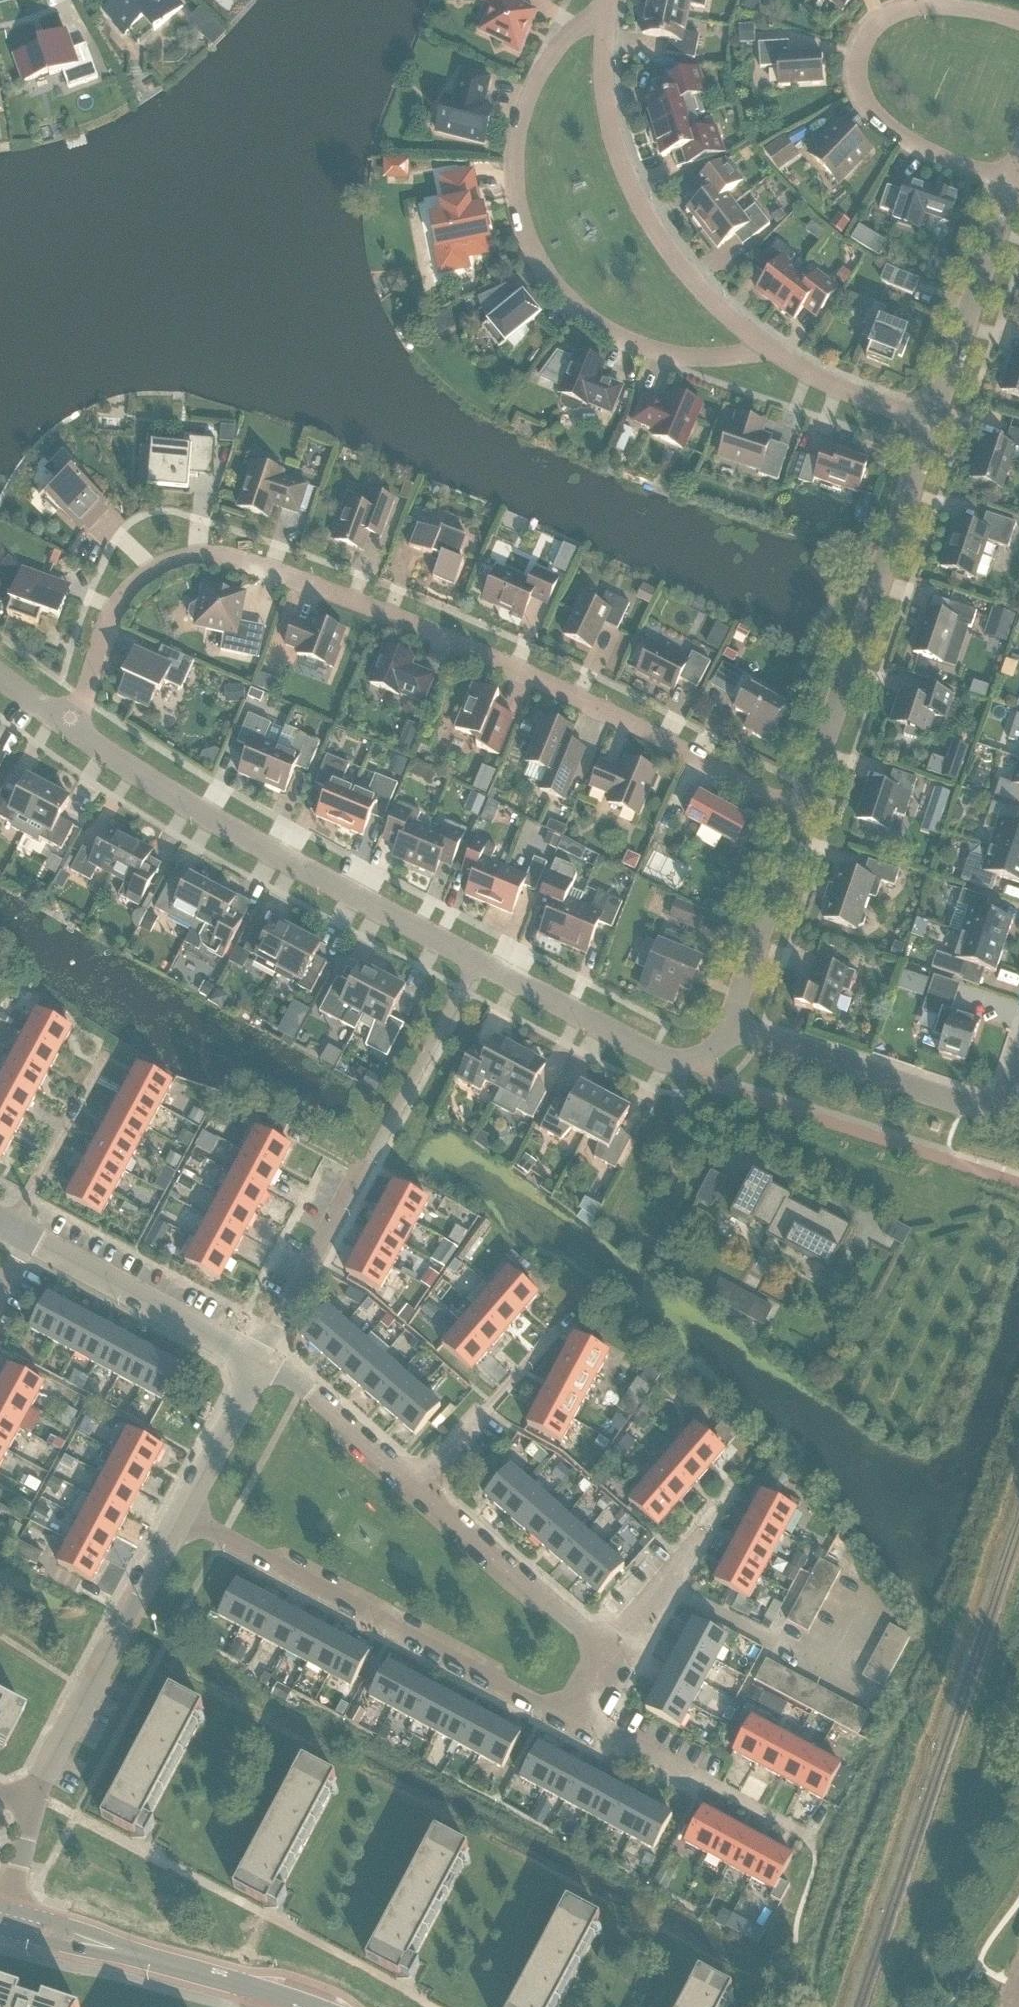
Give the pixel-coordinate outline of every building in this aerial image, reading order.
[(105,9),(115,21),(114,25),(121,34),(126,33),(128,31),(143,19),(154,31),(183,6),(178,0),(165,0),(164,1),(164,0),(116,0),(105,9)] [(525,39),(523,38),(536,12),(513,1),(514,0),(483,0),(493,5),(480,31),(506,44),(505,46),(519,52),(525,39)] [(687,18),(689,5),(705,8),(706,0),(649,0),(647,11),(687,18)] [(739,6),(753,11),(757,0),(741,0),(739,6)] [(852,0),(829,0),(842,11),(852,0)] [(684,32),(687,18),(647,11),(643,34),(669,39),(666,53),(695,59),(699,35),(684,32)] [(739,43),(755,42),(754,23),(738,24),(739,43)] [(72,49),(66,32),(38,42),(39,46),(14,55),(23,81),(49,72),(50,75),(62,70),(69,88),(98,77),(86,44),(72,49)] [(789,54),(789,42),(758,44),(760,68),(777,67),(779,84),(823,81),(821,52),(789,54)] [(483,108),(490,78),(462,71),(455,101),(445,98),(437,131),(485,143),(493,110),(483,108)] [(666,95),(645,102),(649,114),(646,115),(651,129),(695,116),(704,113),(699,97),(707,94),(700,71),(687,72),(661,80),(666,95)] [(695,116),(651,129),(655,144),(657,143),(661,155),(672,152),(682,149),(687,165),(713,157),(724,151),(717,128),(700,133),(695,116)] [(840,182),(870,151),(840,122),(810,153),(840,182)] [(778,171),(799,156),(784,136),(764,150),(778,171)] [(410,180),(410,160),(383,159),(383,179),(410,180)] [(702,228),(735,203),(727,193),(743,181),(726,159),(702,178),(711,190),(687,209),(702,228)] [(478,211),(476,200),(477,200),(472,173),(443,179),(448,204),(442,205),(445,217),(431,220),(441,271),(467,266),(465,256),(486,252),(484,239),(490,237),(489,231),(493,230),(490,215),(486,216),(484,209),(478,211)] [(957,196),(907,179),(903,191),(887,186),(880,208),(896,214),(893,221),(919,230),(925,214),(935,218),(938,224),(945,221),(948,222),(957,196)] [(735,203),(702,228),(717,248),(742,229),(750,240),(770,224),(755,205),(743,214),(735,203)] [(779,210),(775,213),(771,216),(777,223),(786,216),(781,209),(779,210)] [(846,218),(843,216),(838,213),(830,225),(841,233),(850,221),(847,219),(846,218)] [(865,229),(863,227),(859,225),(858,227),(851,239),(865,248),(867,246),(869,241),(874,234),(865,229)] [(775,304),(800,272),(789,263),(795,256),(778,242),(757,269),(767,276),(756,290),(775,304)] [(912,294),(918,280),(887,267),(881,281),(912,294)] [(800,272),(775,304),(794,319),(805,306),(817,315),(838,289),(817,273),(811,281),(800,272)] [(518,298),(508,285),(478,298),(483,308),(484,313),(489,322),(482,328),(500,349),(540,316),(523,294),(518,298)] [(902,357),(910,336),(905,335),(908,329),(891,322),(896,311),(875,303),(864,331),(875,336),(866,358),(893,368),(897,355),(902,357)] [(558,353),(540,378),(562,387),(559,394),(564,395),(562,400),(562,404),(565,408),(573,411),(578,410),(582,407),(584,404),(587,405),(588,403),(611,413),(622,387),(599,378),(604,364),(577,352),(574,360),(558,353)] [(1015,352),(1002,391),(1018,396),(1018,353),(1015,352)] [(684,448),(702,405),(672,392),(666,406),(644,397),(634,421),(656,430),(653,436),(684,448)] [(730,424),(719,457),(760,470),(759,474),(778,481),(782,469),(763,462),(771,438),(761,434),(765,423),(737,414),(734,425),(730,424)] [(630,428),(626,426),(621,424),(616,437),(628,442),(633,429),(630,428)] [(235,426),(225,426),(223,425),(221,425),(220,442),(234,443),(235,426)] [(1010,428),(1005,444),(986,438),(972,478),(1001,488),(1014,448),(1018,449),(1018,431),(1010,428)] [(152,441),(148,486),(189,490),(190,473),(212,475),(215,440),(190,438),(189,444),(152,441)] [(868,463),(857,459),(859,455),(826,444),(820,461),(807,456),(799,481),(812,485),(815,478),(858,492),(868,463)] [(74,462),(63,452),(46,469),(57,480),(43,494),(81,530),(86,526),(88,526),(91,526),(94,525),(107,511),(103,508),(107,503),(74,472),(79,467),(74,462)] [(298,513),(307,485),(281,477),(283,472),(254,462),(239,507),(268,517),(272,504),(298,513)] [(404,485),(402,491),(399,497),(408,500),(414,485),(412,484),(408,483),(405,481),(404,485)] [(395,500),(372,492),(369,500),(347,492),(340,511),(344,513),(335,540),(363,550),(373,522),(385,527),(395,500)] [(1008,548),(1016,523),(987,513),(981,528),(958,520),(942,567),(973,577),(986,540),(1008,548)] [(440,533),(418,524),(409,546),(433,556),(434,553),(441,557),(433,577),(455,587),(464,563),(459,561),(468,539),(442,528),(440,533)] [(19,569),(9,557),(1,564),(0,567),(0,604),(9,600),(11,601),(11,602),(12,603),(8,615),(38,626),(42,613),(58,619),(70,586),(23,569),(22,570),(19,569)] [(504,571),(497,569),(484,599),(523,616),(532,596),(548,603),(558,580),(535,570),(529,583),(517,577),(516,573),(507,569),(504,571)] [(487,579),(482,577),(478,575),(475,582),(484,586),(487,579)] [(650,604),(656,590),(643,583),(636,598),(650,604)] [(238,621),(244,594),(205,585),(201,603),(197,602),(190,606),(189,614),(193,621),(197,622),(197,625),(225,631),(221,650),(259,658),(265,627),(238,621)] [(617,628),(629,602),(605,592),(600,605),(582,597),(565,635),(591,648),(603,622),(617,628)] [(971,627),(977,611),(950,602),(946,615),(928,609),(914,652),(942,662),(955,622),(971,627)] [(1006,642),(1015,615),(992,607),(984,635),(1006,642)] [(345,630),(311,617),(309,624),(295,619),(286,644),(299,649),(297,654),(333,668),(341,648),(339,647),(345,630)] [(687,662),(651,644),(638,670),(674,689),(679,678),(697,687),(710,661),(692,652),(687,662)] [(410,667),(414,658),(386,646),(378,666),(375,665),(370,679),(372,680),(371,683),(398,695),(399,692),(423,702),(434,676),(410,667)] [(194,661),(162,647),(156,659),(135,650),(124,676),(127,677),(119,695),(149,708),(156,690),(160,692),(165,681),(182,689),(194,661)] [(736,654),(732,652),(727,649),(723,656),(734,662),(737,655),(736,654)] [(273,693),(278,679),(259,672),(254,686),(273,693)] [(742,673),(730,695),(740,701),(735,710),(750,718),(747,723),(745,726),(746,727),(752,731),(767,739),(785,705),(749,685),(753,679),(742,673)] [(225,703),(245,702),(244,684),(224,685),(225,703)] [(498,755),(514,717),(494,708),(499,695),(473,684),(455,729),(480,739),(477,746),(498,755)] [(946,719),(954,696),(928,687),(923,701),(900,693),(890,721),(907,727),(905,735),(919,740),(922,732),(928,734),(935,715),(946,719)] [(263,708),(268,695),(252,688),(246,701),(263,708)] [(239,773),(262,782),(278,745),(263,739),(269,723),(248,714),(236,741),(250,747),(239,773)] [(1017,714),(1008,739),(1018,743),(1018,714),(1017,714)] [(564,800),(585,749),(568,742),(574,730),(544,718),(526,762),(548,771),(540,790),(564,800)] [(290,750),(278,745),(262,782),(285,792),(295,766),(307,771),(318,743),(296,734),(290,750)] [(411,741),(408,739),(402,737),(398,746),(409,750),(413,742),(411,741)] [(966,747),(958,745),(952,742),(946,760),(932,755),(926,772),(941,776),(956,782),(968,748),(966,747)] [(212,749),(207,751),(203,753),(200,758),(214,765),(221,751),(215,748),(212,749)] [(339,826),(355,788),(342,782),(349,764),(327,755),(315,783),(328,788),(316,816),(339,826)] [(403,758),(398,756),(395,755),(387,772),(401,777),(408,760),(403,758)] [(656,771),(626,759),(621,770),(601,762),(591,786),(611,794),(608,802),(638,815),(649,788),(653,789),(659,777),(655,775),(656,771)] [(1011,783),(1000,779),(995,794),(1018,802),(1018,760),(1011,783)] [(422,766),(418,764),(415,763),(410,772),(418,777),(423,767),(422,766)] [(904,817),(917,779),(893,771),(888,786),(870,780),(857,819),(887,829),(892,813),(904,817)] [(355,788),(339,826),(362,835),(374,806),(386,811),(398,784),(375,774),(368,793),(355,788)] [(50,785),(36,777),(34,781),(27,777),(17,796),(3,789),(0,795),(0,817),(12,823),(10,827),(24,835),(50,785)] [(486,784),(481,782),(476,779),(472,788),(486,794),(490,785),(486,784)] [(50,785),(24,835),(38,842),(40,838),(62,849),(74,826),(60,818),(70,799),(63,796),(65,792),(50,785)] [(945,791),(940,789),(935,787),(921,830),(935,835),(950,793),(945,791)] [(478,817),(486,798),(472,792),(464,811),(478,817)] [(735,844),(748,821),(700,795),(688,818),(735,844)] [(1018,855),(1018,827),(1014,826),(1018,811),(992,802),(983,828),(995,832),(990,846),(1018,855)] [(414,865),(429,828),(416,823),(421,812),(399,803),(398,806),(397,806),(382,841),(397,847),(393,857),(414,865)] [(492,824),(498,807),(488,803),(481,819),(492,824)] [(962,809),(960,809),(956,807),(952,817),(961,820),(964,810),(962,809)] [(562,825),(558,823),(551,820),(546,829),(562,836),(566,827),(562,825)] [(429,828),(414,865),(435,874),(446,847),(457,852),(467,830),(445,821),(440,833),(429,828)] [(112,875),(131,838),(109,827),(95,853),(83,847),(71,870),(91,881),(98,868),(112,875)] [(756,830),(753,828),(750,827),(743,839),(753,844),(759,832),(756,831),(756,830)] [(557,836),(554,835),(548,832),(542,844),(556,850),(561,838),(557,836)] [(570,841),(567,839),(563,837),(557,848),(566,853),(571,841),(570,841)] [(131,838),(112,875),(125,882),(118,895),(138,906),(151,883),(139,877),(153,850),(131,838)] [(489,905),(504,866),(491,861),(497,847),(476,839),(467,862),(477,866),(465,895),(489,905)] [(990,846),(985,860),(970,854),(961,880),(992,890),(997,876),(1018,884),(1018,855),(990,846)] [(689,867),(653,851),(642,875),(677,892),(689,867)] [(639,857),(636,856),(632,854),(626,856),(622,864),(635,870),(640,857),(639,857)] [(504,866),(489,905),(512,914),(523,885),(536,890),(547,863),(534,857),(527,876),(504,866)] [(563,944),(579,904),(567,899),(579,869),(556,859),(540,898),(553,904),(540,935),(563,944)] [(894,886),(900,870),(869,860),(864,875),(841,867),(824,918),(856,929),(857,926),(859,926),(863,924),(866,917),(863,913),(862,912),(867,895),(876,898),(882,882),(894,886)] [(192,928),(213,887),(190,875),(193,871),(179,864),(155,911),(170,918),(170,917),(192,928)] [(213,887),(192,928),(205,935),(202,940),(203,949),(208,953),(222,960),(252,902),(238,895),(236,899),(213,887)] [(949,929),(963,934),(1004,947),(1013,921),(984,912),(989,897),(963,889),(958,903),(949,929)] [(579,904),(563,944),(586,953),(599,922),(612,928),(622,902),(599,892),(592,910),(579,904)] [(697,930),(705,910),(676,899),(668,918),(697,930)] [(153,915),(151,914),(147,912),(139,927),(151,933),(158,918),(153,915)] [(278,970),(299,932),(274,919),(267,931),(257,926),(244,950),(255,956),(254,958),(278,970)] [(299,932),(278,970),(300,982),(298,987),(311,993),(327,963),(315,957),(322,944),(299,932)] [(677,951),(681,940),(666,934),(662,945),(660,944),(642,987),(642,986),(641,988),(672,1001),(673,999),(679,985),(688,989),(700,960),(677,951)] [(936,952),(932,966),(962,976),(967,962),(996,972),(996,971),(1004,947),(963,934),(955,958),(937,952),(936,952)] [(902,944),(899,943),(895,942),(890,955),(900,958),(905,945),(902,944)] [(849,992),(856,972),(818,960),(808,990),(801,988),(795,1005),(812,1011),(813,1009),(834,1015),(842,990),(849,992)] [(364,1015),(384,975),(374,970),(373,973),(361,966),(347,992),(334,984),(320,1011),(343,1023),(351,1008),(364,1015)] [(915,975),(903,971),(898,988),(923,996),(928,979),(919,976),(915,975)] [(384,975),(364,1015),(375,1021),(364,1047),(387,1057),(404,1024),(390,1017),(405,990),(393,983),(394,981),(384,975)] [(210,984),(207,983),(205,982),(199,993),(208,998),(213,986),(210,984)] [(965,1063),(979,1020),(952,1011),(957,996),(930,987),(922,1011),(939,1017),(933,1035),(944,1038),(939,1054),(965,1063)] [(226,995),(221,993),(216,991),(210,1002),(210,1003),(222,1009),(223,1009),(229,997),(226,995)] [(26,1033),(60,1052),(72,1029),(38,1011),(26,1033)] [(0,1013),(0,1019),(10,1024),(12,1020),(5,1016),(0,1013)] [(294,1037),(303,1021),(287,1013),(278,1029),(294,1037)] [(48,1074),(60,1052),(26,1033),(14,1055),(48,1074)] [(501,1088),(521,1051),(496,1038),(484,1060),(472,1053),(458,1079),(481,1091),(486,1080),(501,1088)] [(338,1050),(334,1049),(329,1046),(321,1061),(334,1068),(342,1053),(338,1050)] [(501,1088),(492,1105),(514,1116),(517,1110),(533,1118),(546,1093),(534,1086),(545,1064),(521,1051),(501,1088)] [(36,1096),(48,1074),(14,1055),(2,1077),(36,1096)] [(126,1088),(160,1106),(173,1084),(139,1065),(126,1088)] [(375,1096),(383,1080),(369,1072),(361,1088),(375,1096)] [(36,1096),(2,1077),(0,1081),(0,1105),(24,1118),(36,1096)] [(584,1135),(605,1096),(581,1083),(569,1106),(555,1099),(540,1129),(561,1140),(571,1128),(584,1135)] [(149,1128),(160,1106),(126,1088),(115,1110),(149,1128)] [(605,1096),(584,1135),(598,1142),(594,1157),(615,1168),(631,1139),(618,1132),(630,1109),(605,1096)] [(24,1118),(0,1105),(0,1133),(12,1140),(24,1118)] [(203,1112),(199,1110),(195,1108),(189,1120),(200,1126),(206,1114),(205,1113),(203,1112)] [(137,1150),(149,1128),(115,1110),(103,1132),(137,1150)] [(288,1126),(262,1112),(256,1123),(281,1137),(288,1126)] [(937,1131),(940,1124),(932,1121),(930,1129),(937,1131)] [(194,1135),(187,1132),(183,1130),(177,1142),(188,1148),(195,1136),(194,1135)] [(245,1152),(279,1171),(291,1148),(257,1130),(245,1152)] [(125,1172),(137,1150),(103,1132),(91,1154),(125,1172)] [(12,1140),(0,1133),(0,1162),(12,1140)] [(218,1153),(224,1141),(208,1133),(202,1144),(218,1153)] [(176,1154),(171,1152),(165,1164),(176,1170),(183,1158),(178,1155),(176,1154)] [(267,1192),(279,1171),(245,1152),(233,1174),(267,1192)] [(113,1194),(125,1172),(91,1154),(79,1176),(113,1194)] [(529,1174),(538,1162),(526,1154),(517,1166),(529,1174)] [(200,1172),(206,1161),(194,1155),(189,1167),(200,1172)] [(699,1196),(715,1202),(727,1173),(711,1166),(699,1196)] [(192,1192),(197,1182),(182,1174),(177,1184),(192,1192)] [(255,1214),(267,1192),(233,1174),(221,1196),(255,1214)] [(770,1228),(788,1193),(754,1174),(731,1216),(751,1226),(754,1220),(769,1228),(770,1228)] [(168,1179),(161,1175),(155,1186),(165,1192),(171,1181),(168,1179)] [(101,1216),(113,1194),(79,1176),(67,1198),(101,1216)] [(394,1183),(382,1205),(416,1224),(428,1201),(394,1183)] [(770,1228),(769,1228),(766,1234),(829,1268),(851,1226),(821,1210),(818,1215),(791,1201),(794,1195),(788,1193),(770,1228)] [(243,1236),(255,1214),(221,1196),(209,1218),(243,1236)] [(137,1219),(141,1210),(124,1202),(120,1210),(137,1219)] [(382,1205),(370,1228),(404,1246),(416,1224),(382,1205)] [(581,1213),(580,1214),(578,1218),(581,1220),(590,1227),(591,1225),(593,1222),(594,1219),(582,1211),(581,1213)] [(904,1241),(911,1228),(891,1217),(884,1230),(904,1241)] [(232,1258),(243,1236),(209,1218),(198,1240),(232,1258)] [(463,1262),(490,1224),(483,1219),(455,1257),(463,1262)] [(157,1222),(147,1241),(158,1247),(168,1227),(164,1225),(157,1222)] [(460,1244),(468,1231),(457,1225),(449,1238),(460,1244)] [(370,1228),(358,1250),(392,1268),(404,1246),(370,1228)] [(444,1239),(430,1260),(444,1269),(458,1248),(444,1239)] [(219,1281),(232,1258),(198,1240),(185,1262),(219,1281)] [(358,1250),(346,1272),(380,1290),(392,1268),(358,1250)] [(458,1276),(465,1265),(454,1259),(447,1269),(458,1276)] [(430,1288),(439,1275),(430,1269),(421,1282),(430,1288)] [(492,1289),(521,1314),(538,1295),(509,1269),(492,1289)] [(441,1300),(451,1286),(442,1279),(431,1293),(441,1300)] [(729,1307),(738,1290),(721,1281),(712,1298),(729,1307)] [(362,1307),(368,1296),(350,1287),(344,1297),(362,1307)] [(505,1333),(521,1314),(492,1289),(476,1308),(505,1333)] [(738,1290),(729,1307),(762,1325),(771,1307),(738,1290)] [(53,1341),(71,1307),(48,1295),(30,1329),(53,1341)] [(373,1302),(368,1298),(363,1305),(370,1311),(375,1304),(373,1302)] [(431,1305),(428,1303),(426,1306),(421,1311),(431,1319),(438,1311),(434,1307),(431,1305)] [(405,1323),(415,1311),(406,1304),(397,1316),(405,1323)] [(75,1353),(93,1319),(71,1307),(53,1341),(75,1353)] [(320,1353),(346,1324),(326,1307),(301,1336),(320,1353)] [(488,1352),(505,1333),(476,1308),(459,1327),(488,1352)] [(391,1317),(388,1314),(381,1322),(388,1329),(395,1320),(391,1317)] [(97,1365),(115,1331),(93,1319),(75,1353),(97,1365)] [(339,1369),(365,1340),(346,1324),(320,1353),(339,1369)] [(471,1371),(488,1352),(459,1327),(442,1346),(471,1371)] [(566,1351),(600,1370),(609,1354),(615,1357),(619,1348),(608,1342),(597,1336),(597,1334),(585,1329),(581,1338),(575,1335),(566,1351)] [(119,1376),(137,1343),(115,1331),(97,1365),(119,1376)] [(417,1354),(424,1346),(414,1338),(407,1346),(417,1354)] [(358,1386),(383,1357),(365,1340),(339,1369),(358,1386)] [(141,1388),(159,1354),(137,1343),(119,1376),(141,1388)] [(587,1394),(600,1370),(566,1351),(553,1375),(587,1394)] [(159,1354),(141,1388),(164,1400),(181,1367),(159,1354)] [(377,1402),(402,1373),(383,1357),(358,1386),(377,1402)] [(32,1407),(44,1384),(10,1366),(0,1385),(0,1390),(32,1407)] [(83,1391),(90,1379),(75,1371),(68,1383),(83,1391)] [(396,1419),(421,1389),(402,1373),(377,1402),(396,1419)] [(574,1418),(587,1394),(553,1375),(540,1400),(574,1418)] [(635,1411),(652,1387),(638,1377),(621,1401),(635,1411)] [(100,1384),(96,1382),(92,1380),(90,1379),(86,1386),(83,1391),(94,1397),(100,1384)] [(421,1389),(396,1419),(415,1435),(441,1406),(421,1389)] [(20,1429),(21,1427),(32,1432),(41,1415),(31,1409),(32,1407),(0,1390),(0,1418),(20,1429)] [(561,1442),(574,1418),(540,1400),(527,1424),(561,1442)] [(135,1418),(141,1407),(133,1403),(127,1414),(135,1418)] [(69,1428),(78,1412),(63,1404),(54,1420),(69,1428)] [(437,1429),(456,1408),(450,1404),(431,1425),(437,1429)] [(649,1408),(645,1405),(640,1410),(649,1417),(653,1412),(649,1408)] [(646,1418),(641,1414),(633,1424),(641,1431),(650,1420),(646,1418)] [(20,1429),(0,1418),(0,1446),(8,1451),(20,1429)] [(679,1445),(708,1470),(725,1450),(696,1425),(679,1445)] [(117,1453),(151,1471),(163,1448),(129,1430),(117,1453)] [(62,1447),(65,1442),(57,1438),(53,1445),(61,1449),(62,1447)] [(540,1465),(548,1454),(533,1442),(525,1452),(540,1465)] [(691,1489),(708,1470),(679,1445),(662,1463),(691,1489)] [(8,1451),(0,1446),(0,1466),(8,1451)] [(622,1450),(618,1446),(611,1454),(620,1462),(627,1453),(622,1450)] [(139,1493),(151,1471),(117,1453),(105,1475),(139,1493)] [(675,1508),(691,1489),(662,1463),(646,1482),(675,1508)] [(565,1467),(561,1464),(553,1473),(563,1481),(571,1472),(565,1467)] [(504,1512),(529,1483),(510,1466),(485,1496),(504,1512)] [(608,1472),(604,1469),(595,1479),(604,1486),(612,1476),(608,1472)] [(782,1474),(776,1470),(766,1487),(779,1494),(788,1477),(782,1474)] [(27,1478),(20,1474),(18,1478),(16,1482),(23,1485),(27,1478)] [(127,1515),(139,1493),(105,1475),(93,1497),(127,1515)] [(41,1483),(29,1476),(26,1482),(24,1486),(36,1492),(41,1483)] [(60,1480),(52,1476),(46,1487),(58,1493),(64,1483),(60,1480)] [(591,1500),(598,1490),(585,1479),(577,1488),(591,1500)] [(658,1527),(675,1508),(646,1482),(629,1502),(658,1527)] [(523,1529),(548,1500),(529,1483),(504,1512),(523,1529)] [(749,1516),(783,1535),(796,1510),(763,1492),(749,1516)] [(607,1498),(604,1496),(596,1505),(604,1511),(612,1502),(607,1498)] [(116,1537),(127,1515),(93,1497),(82,1519),(116,1537)] [(542,1545),(567,1516),(548,1500),(523,1529),(542,1545)] [(46,1508),(39,1504),(33,1515),(45,1521),(50,1511),(46,1508)] [(627,1515),(622,1511),(614,1519),(623,1527),(630,1518),(627,1515)] [(561,1562),(586,1533),(567,1516),(542,1545),(561,1562)] [(770,1559),(783,1535),(749,1516),(737,1540),(770,1559)] [(15,1522),(10,1519),(3,1533),(16,1539),(23,1525),(15,1522)] [(104,1559),(116,1537),(82,1519),(70,1541),(104,1559)] [(580,1578),(605,1549),(586,1533),(561,1562),(580,1578)] [(644,1549),(654,1538),(648,1533),(638,1543),(644,1549)] [(757,1583),(770,1559),(737,1540),(724,1564),(757,1583)] [(92,1582),(104,1559),(70,1541),(58,1564),(92,1582)] [(36,1565),(42,1554),(19,1542),(12,1553),(30,1562),(36,1565)] [(605,1549),(580,1578),(599,1595),(624,1566),(605,1549)] [(30,1562),(12,1553),(9,1560),(27,1569),(30,1562)] [(807,1558),(798,1553),(792,1564),(801,1569),(807,1558)] [(814,1569),(835,1580),(841,1570),(819,1559),(814,1569)] [(749,1599),(757,1583),(724,1564),(715,1581),(732,1591),(725,1604),(741,1613),(744,1607),(753,1612),(757,1604),(749,1599)] [(799,1570),(794,1567),(791,1566),(789,1565),(783,1577),(793,1582),(799,1570)] [(830,1591),(835,1580),(814,1569),(808,1579),(830,1591)] [(824,1601),(830,1591),(808,1579),(803,1590),(824,1601)] [(241,1628),(259,1594),(237,1582),(218,1616),(241,1628)] [(819,1611),(824,1601),(803,1590),(797,1600),(819,1611)] [(263,1640),(281,1606),(259,1594),(241,1628),(263,1640)] [(813,1621),(819,1611),(797,1600),(792,1610),(813,1621)] [(285,1651),(303,1617),(281,1606),(263,1640),(285,1651)] [(808,1632),(813,1621),(792,1610),(786,1620),(808,1632)] [(307,1663),(325,1629),(303,1617),(285,1651),(307,1663)] [(682,1643),(716,1661),(728,1638),(694,1620),(682,1643)] [(884,1635),(905,1646),(911,1636),(890,1625),(884,1635)] [(329,1675),(347,1641),(325,1629),(307,1663),(329,1675)] [(900,1657),(905,1646),(884,1635),(879,1645),(900,1657)] [(347,1641),(329,1675),(346,1685),(337,1702),(343,1706),(352,1688),(352,1687),(370,1653),(347,1641)] [(240,1644),(236,1643),(230,1654),(242,1661),(249,1649),(240,1644)] [(704,1683),(716,1661),(682,1643),(670,1665),(704,1683)] [(894,1667),(900,1657),(879,1645),(873,1655),(894,1667)] [(889,1677),(894,1667),(873,1655),(868,1665),(889,1677)] [(765,1686),(776,1665),(766,1659),(755,1681),(765,1686)] [(276,1691),(281,1681),(273,1677),(278,1666),(271,1663),(264,1678),(270,1681),(268,1687),(276,1691)] [(392,1709),(410,1675),(388,1663),(369,1697),(392,1709)] [(692,1705),(704,1683),(670,1665),(658,1687),(692,1705)] [(775,1691),(787,1670),(776,1665),(765,1686),(775,1691)] [(884,1687),(889,1677),(868,1665),(862,1676),(884,1687)] [(786,1697),(797,1675),(787,1670),(775,1691),(786,1697)] [(414,1721),(432,1687),(410,1675),(392,1709),(414,1721)] [(796,1702),(807,1681),(797,1675),(786,1697),(796,1702)] [(806,1708),(817,1686),(807,1681),(796,1702),(806,1708)] [(758,1689),(755,1687),(752,1686),(746,1696),(758,1702),(763,1692),(758,1689)] [(817,1713),(828,1692),(817,1686),(806,1708),(817,1713)] [(436,1733),(454,1699),(432,1687),(414,1721),(431,1730),(424,1742),(430,1745),(436,1733)] [(680,1727),(692,1705),(658,1687),(646,1709),(680,1727)] [(170,1689),(102,1817),(134,1834),(135,1832),(146,1837),(155,1821),(144,1816),(202,1706),(170,1689)] [(827,1718),(838,1697),(828,1692),(817,1713),(827,1718)] [(3,1749),(24,1710),(0,1697),(0,1747),(3,1749)] [(837,1724),(848,1703),(838,1697),(827,1718),(837,1724)] [(458,1745),(476,1711),(454,1699),(436,1733),(458,1745)] [(848,1729),(859,1708),(848,1703),(837,1724),(848,1729)] [(360,1709),(355,1706),(348,1719),(358,1725),(366,1712),(360,1709)] [(859,1708),(848,1729),(858,1735),(869,1714),(859,1708)] [(480,1756),(498,1722),(476,1711),(458,1745),(480,1756)] [(736,1748),(733,1752),(756,1764),(774,1731),(751,1718),(750,1721),(740,1716),(726,1742),(736,1748)] [(498,1722),(480,1756),(503,1769),(521,1735),(498,1722)] [(388,1728),(383,1726),(378,1735),(386,1740),(392,1730),(388,1728)] [(778,1776),(796,1742),(774,1731),(756,1764),(778,1776)] [(719,1737),(717,1736),(713,1734),(711,1738),(708,1742),(716,1747),(722,1738),(719,1737)] [(800,1788),(818,1754),(796,1742),(778,1776),(800,1788)] [(543,1790),(561,1756),(539,1744),(520,1778),(543,1790)] [(818,1754),(800,1788),(823,1800),(841,1766),(818,1754)] [(565,1802),(583,1768),(561,1756),(543,1790),(565,1802)] [(303,1759),(235,1887),(267,1904),(268,1902),(278,1908),(287,1892),(276,1886),(335,1776),(303,1759)] [(587,1814),(605,1780),(583,1768),(565,1802),(587,1814)] [(609,1826),(627,1792),(605,1780),(587,1814),(609,1826)] [(631,1838),(650,1804),(627,1792),(609,1826),(631,1838)] [(541,1824),(549,1807),(538,1802),(530,1818),(541,1824)] [(650,1804),(631,1838),(654,1850),(672,1816),(650,1804)] [(707,1855),(725,1821),(703,1809),(685,1843),(707,1855)] [(729,1867),(748,1833),(725,1821),(707,1855),(729,1867)] [(435,1830),(367,1958),(399,1975),(400,1973),(411,1978),(419,1962),(409,1957),(467,1847),(435,1830)] [(752,1879),(770,1845),(748,1833),(729,1867),(752,1879)] [(774,1891),(780,1880),(792,1857),(770,1845),(752,1879),(774,1891)] [(651,1855),(645,1852),(641,1861),(650,1866),(654,1856),(651,1855)] [(671,1872),(661,1867),(653,1882),(666,1889),(674,1874),(671,1872)] [(790,1886),(780,1880),(774,1891),(770,1897),(781,1903),(790,1886)] [(510,2006),(551,2006),(599,1917),(567,1900),(510,2006)] [(743,1919),(738,1917),(731,1930),(740,1935),(747,1922),(743,1919)] [(680,2006),(721,2006),(731,1987),(699,1970),(680,2006)] [(44,1998),(41,2006),(19,1999),(22,1991),(0,1984),(0,2006),(70,2006),(44,1998)]
